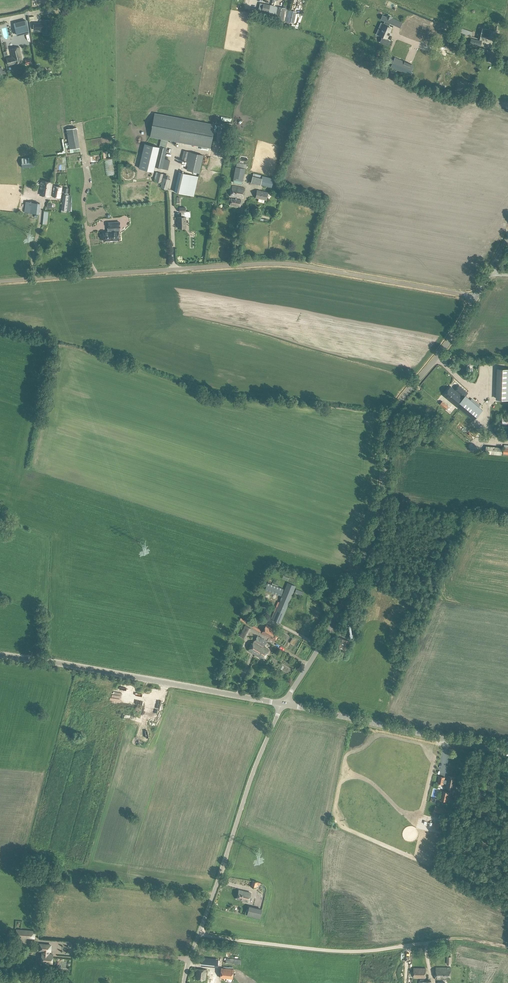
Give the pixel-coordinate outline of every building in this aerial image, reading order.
[(270,5),(263,3),(262,10),(269,12),(270,5)] [(289,9),(278,6),(275,19),(286,21),(289,9)] [(262,10),(258,9),(257,15),(268,17),(269,12),(262,10)] [(25,16),(13,19),(17,35),(29,32),(25,16)] [(34,23),(34,29),(40,29),(43,29),(43,31),(51,31),(51,20),(49,20),(43,20),(43,23),(41,23),(34,23)] [(385,22),(384,25),(380,34),(387,38),(391,28),(389,27),(390,24),(385,22)] [(5,36),(13,34),(9,23),(1,26),(5,36)] [(473,32),(457,27),(455,30),(471,36),(473,32)] [(478,33),(478,35),(479,35),(478,39),(482,40),(483,36),(487,37),(488,29),(480,28),(479,34),(478,33)] [(488,29),(487,37),(487,38),(494,40),(496,31),(488,29)] [(23,62),(20,47),(11,49),(13,57),(7,58),(9,65),(23,62)] [(395,58),(391,67),(410,75),(413,66),(395,58)] [(148,124),(146,136),(177,141),(177,144),(181,144),(181,143),(197,145),(197,146),(208,148),(212,122),(152,114),(151,125),(148,124)] [(68,140),(78,138),(76,127),(66,129),(68,140)] [(154,146),(145,144),(139,168),(149,170),(154,146)] [(160,147),(155,167),(162,169),(164,159),(167,148),(160,147)] [(203,155),(184,150),(181,159),(187,160),(186,165),(188,166),(187,170),(199,173),(203,155)] [(69,159),(71,167),(84,164),(82,159),(80,160),(79,157),(69,159)] [(30,158),(21,159),(22,168),(31,167),(30,158)] [(234,180),(243,182),(246,170),(236,168),(234,180)] [(72,181),(78,178),(79,180),(84,178),(81,170),(69,176),(72,181)] [(179,172),(175,192),(193,196),(197,175),(179,172)] [(253,176),(251,183),(260,185),(262,178),(253,176)] [(170,179),(163,177),(160,187),(168,189),(170,179)] [(40,195),(50,196),(53,182),(42,180),(40,195)] [(108,203),(106,188),(109,187),(108,184),(95,186),(98,205),(108,203)] [(52,197),(60,198),(62,187),(54,186),(52,197)] [(231,198),(230,205),(240,207),(241,200),(237,199),(237,198),(243,199),(245,189),(232,187),(230,197),(236,197),(235,199),(231,198)] [(256,198),(265,199),(267,200),(268,193),(257,191),(256,198)] [(32,202),(31,213),(39,214),(40,203),(32,202)] [(181,212),(182,217),(178,217),(178,228),(186,228),(186,217),(185,217),(185,212),(186,212),(186,207),(179,207),(179,212),(181,212)] [(111,228),(111,231),(103,232),(104,241),(119,240),(119,231),(117,231),(117,228),(120,227),(120,222),(108,223),(109,228),(111,228)] [(499,369),(498,399),(507,399),(507,369),(499,369)] [(456,390),(451,387),(444,396),(452,403),(457,407),(467,395),(468,393),(459,386),(456,390)] [(467,395),(457,407),(474,421),(483,409),(467,395)] [(507,433),(507,425),(495,424),(494,432),(507,433)] [(306,592),(310,593),(312,588),(308,587),(309,585),(306,584),(308,580),(303,578),(301,582),(300,581),(299,586),(301,587),(299,591),(305,594),(306,592)] [(265,590),(281,595),(283,588),(268,583),(265,590)] [(272,620),(280,623),(296,586),(288,583),(272,620)] [(251,629),(246,625),(240,636),(245,639),(251,629)] [(262,633),(274,641),(279,633),(266,625),(262,633)] [(258,636),(255,641),(249,651),(255,655),(261,645),(259,644),(263,639),(258,636)] [(340,637),(335,650),(344,653),(349,641),(340,637)] [(261,645),(255,655),(263,659),(269,650),(264,647),(267,641),(263,639),(259,644),(261,645)] [(439,776),(438,783),(444,784),(444,783),(447,783),(446,787),(455,789),(457,778),(448,776),(447,781),(444,780),(445,777),(439,776)] [(436,806),(434,811),(445,814),(446,810),(446,809),(436,806)] [(251,892),(239,890),(237,899),(249,902),(251,892)] [(260,918),(262,909),(249,906),(247,915),(260,918)] [(15,929),(14,937),(34,939),(34,930),(15,929)] [(48,964),(48,962),(52,962),(53,961),(53,959),(52,959),(53,954),(49,954),(49,951),(50,951),(51,945),(40,944),(40,950),(43,950),(43,953),(42,953),(42,960),(43,960),(43,964),(48,964)] [(225,978),(232,979),(233,979),(234,969),(221,967),(220,978),(225,978)] [(444,979),(444,967),(436,967),(436,979),(444,979)] [(444,967),(444,979),(451,979),(452,968),(444,967)] [(426,968),(414,968),(414,978),(426,978),(426,968)] [(198,969),(198,978),(207,978),(207,969),(198,969)]
